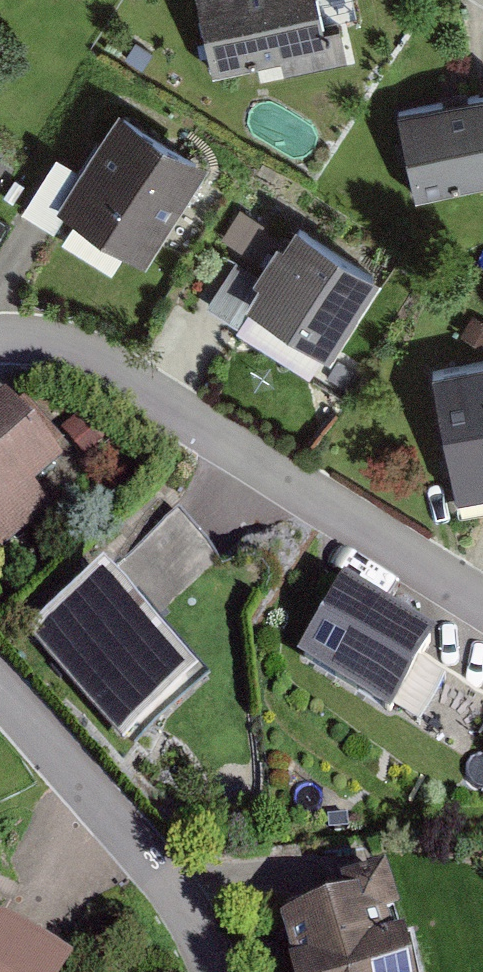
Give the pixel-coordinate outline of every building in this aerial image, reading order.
[(211,75),(341,55),(332,0),(199,0),(211,75)] [(402,118),(421,204),(482,191),(482,101),(402,118)] [(206,165),(118,114),(61,212),(149,262),(206,165)] [(248,307),(323,356),(374,278),(299,229),(248,307)] [(482,495),(482,368),(428,378),(450,501),(482,495)] [(6,557),(54,511),(38,495),(71,464),(7,398),(0,406),(0,552),(6,557)] [(196,680),(149,632),(215,567),(168,520),(32,654),(127,749),(196,680)] [(343,590),(294,668),(391,728),(439,649),(343,590)] [(291,921),(301,971),(416,971),(403,899),(291,921)] [(0,924),(0,971),(74,971),(77,967),(0,924)]
